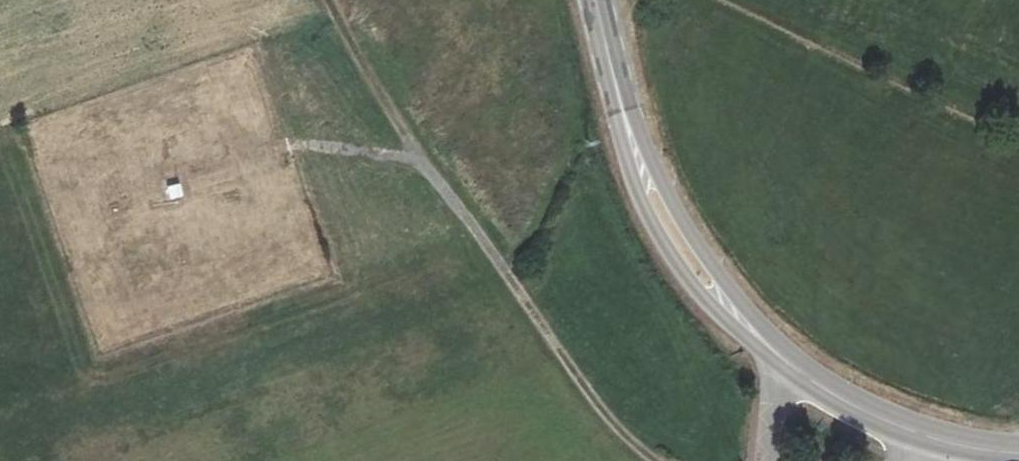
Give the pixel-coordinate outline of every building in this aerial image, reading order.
[(183,185),(171,189),(175,201),(187,198),(183,185)]
